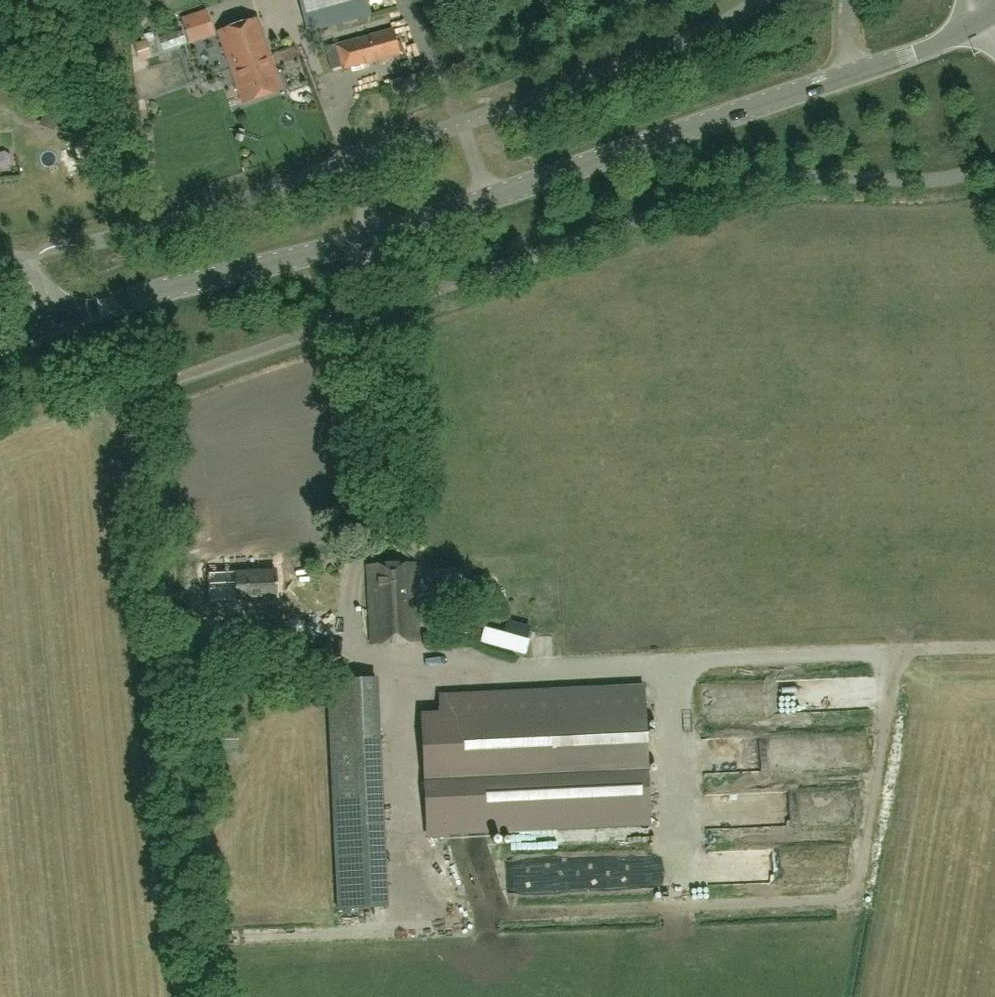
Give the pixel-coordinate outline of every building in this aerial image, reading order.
[(307,29),(369,12),(366,0),(300,0),(307,29)] [(257,18),(217,32),(242,104),(282,90),(257,18)] [(345,67),(399,52),(392,27),(338,41),(345,67)] [(133,43),(139,61),(152,57),(147,40),(133,43)] [(428,563),(429,579),(458,578),(457,562),(428,563)] [(418,642),(414,563),(367,565),(371,644),(418,642)] [(276,569),(235,571),(236,585),(217,586),(218,601),(237,600),(278,599),(276,569)] [(327,680),(335,829),(383,827),(376,678),(327,680)] [(552,790),(646,786),(642,691),(460,700),(455,700),(457,735),(460,789),(552,784),(552,790)] [(209,722),(210,745),(237,743),(236,722),(209,722)] [(461,815),(463,840),(556,831),(553,800),(514,804),(515,811),(488,813),(461,815)] [(658,832),(657,849),(668,850),(668,832),(658,832)]
